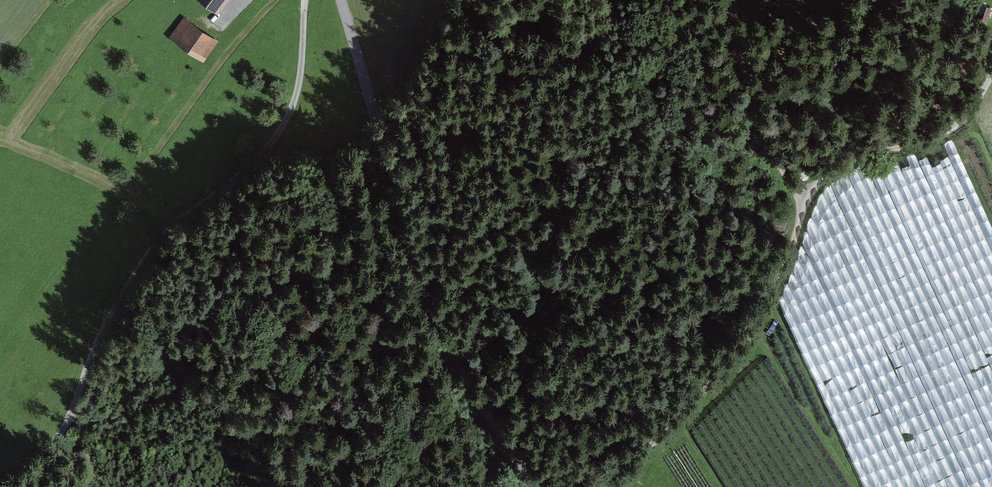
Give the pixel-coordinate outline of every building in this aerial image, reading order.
[(218,24),(234,0),(185,0),(184,2),(218,24)] [(220,38),(186,17),(172,39),(205,60),(220,38)] [(970,143),(862,177),(862,175),(836,166),(806,246),(844,260),(848,249),(851,256),(855,243),(851,239),(925,216),(921,225),(953,250),(954,248),(978,325),(873,461),(905,485),(896,482),(903,486),(991,486),(991,213),(970,143)]
